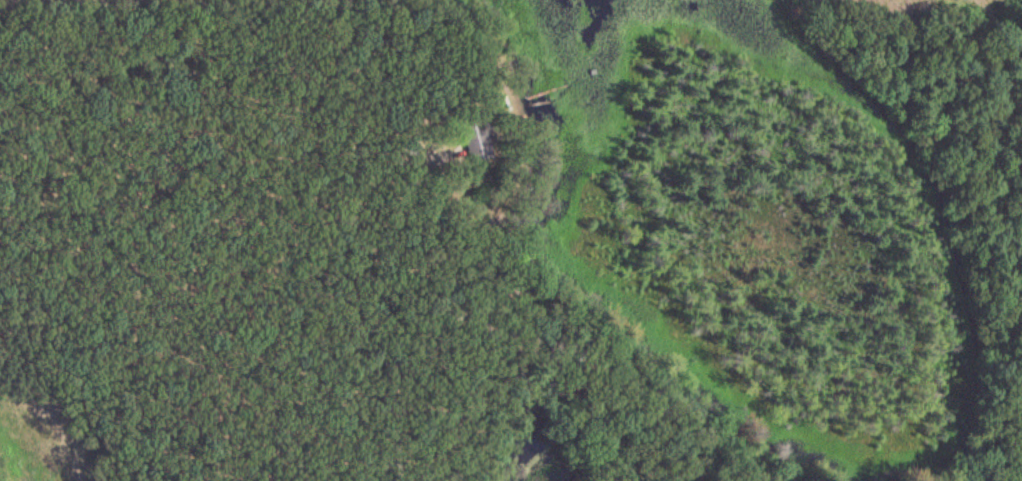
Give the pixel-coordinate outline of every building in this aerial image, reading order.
[(488,155),(477,109),(455,115),(467,160),(488,155)] [(414,157),(416,148),(408,147),(406,156),(414,157)]
